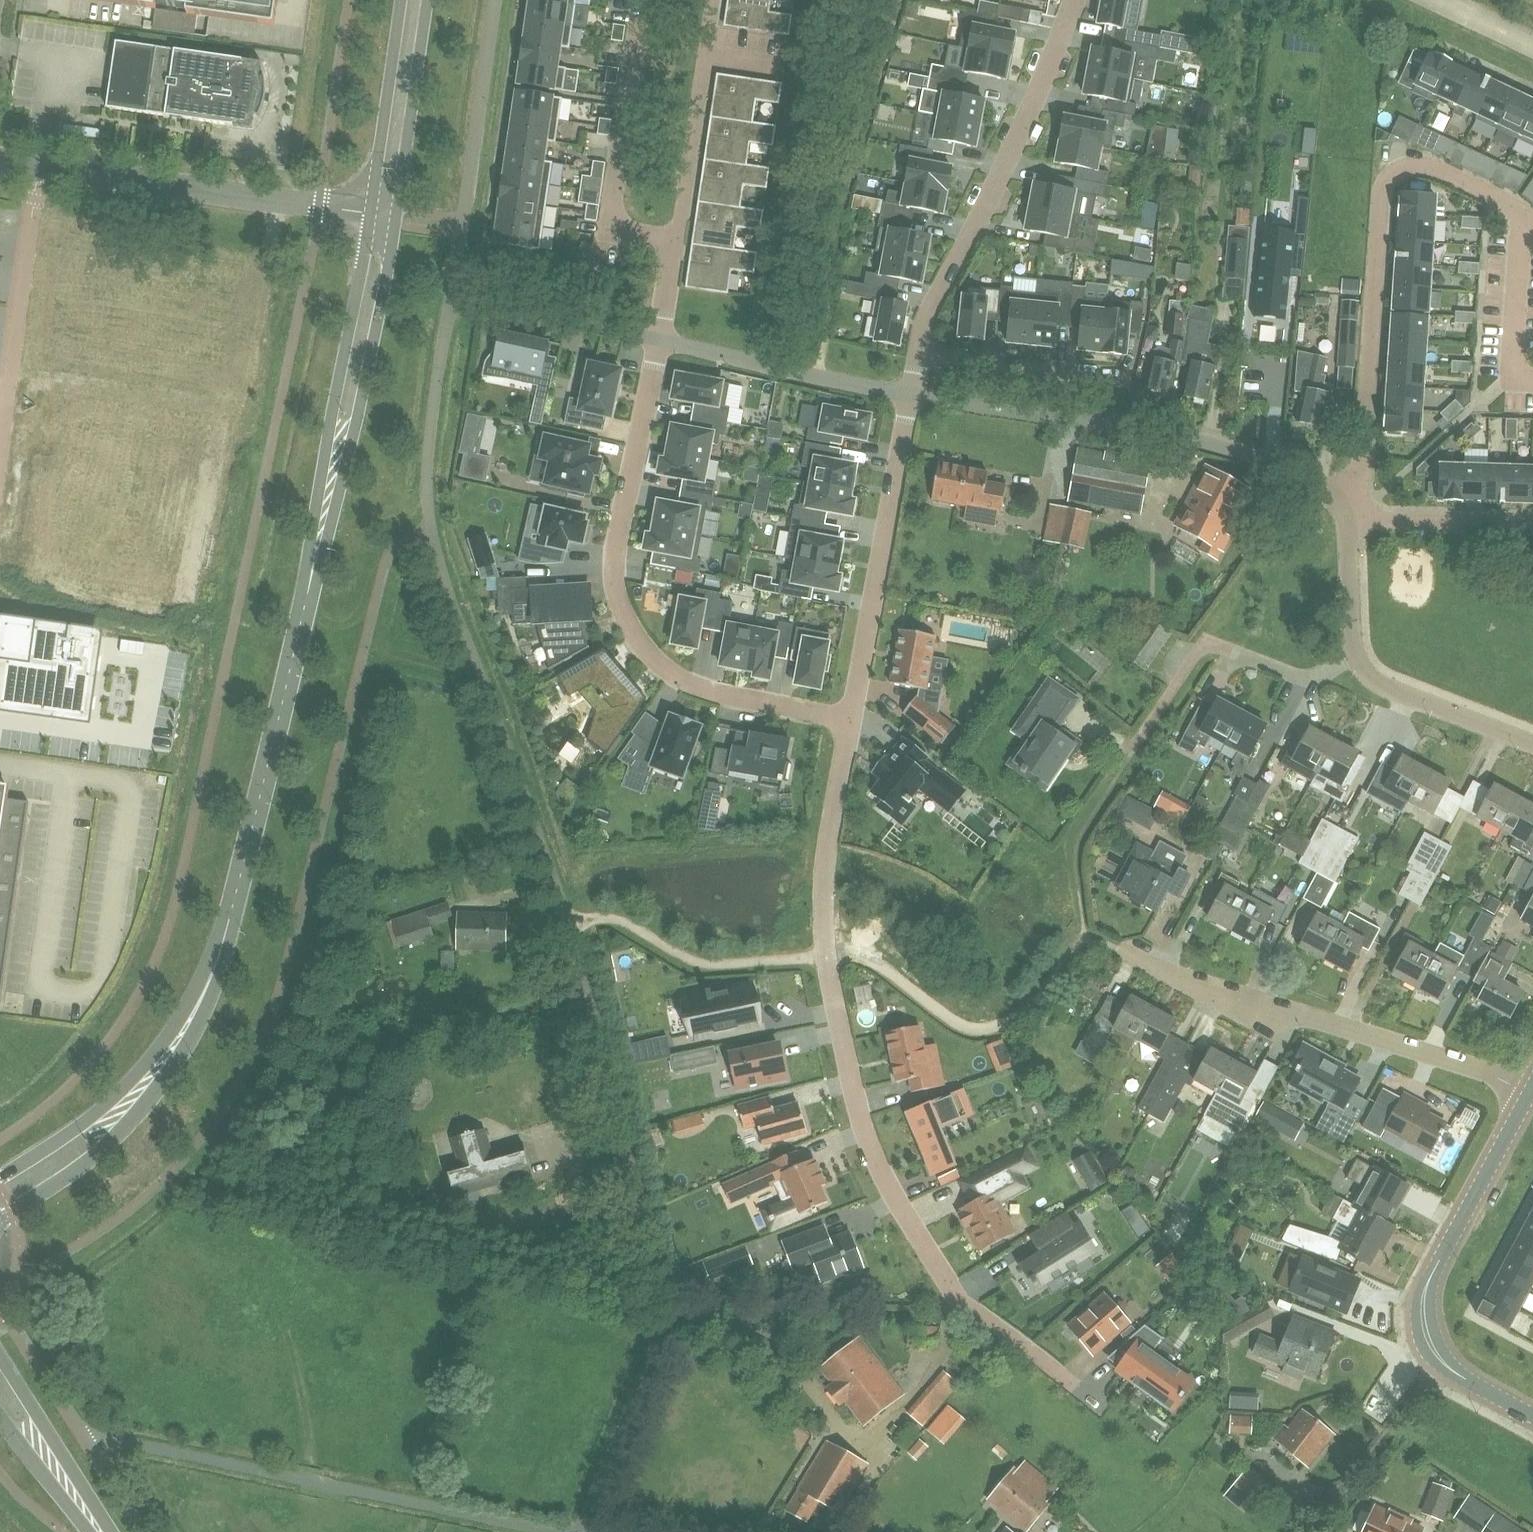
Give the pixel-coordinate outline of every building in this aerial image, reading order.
[(275,26),(279,0),(91,0),(275,26)] [(528,19),(573,26),(573,25),(564,24),(566,4),(576,5),(545,0),(531,0),(528,19)] [(727,8),(749,11),(746,30),(790,36),(793,16),(770,12),(772,0),(728,0),(727,8)] [(1098,24),(1129,30),(1133,11),(1126,10),(1128,0),(1103,0),(1098,24)] [(1023,9),(999,4),(997,17),(1020,22),(1023,9)] [(965,24),(960,47),(1010,56),(1015,33),(986,28),(988,15),(965,11),(962,23),(965,24)] [(525,40),(525,41),(570,47),(573,26),(528,19),(525,40)] [(614,24),(613,32),(625,34),(626,26),(614,24)] [(1132,43),(1160,48),(1162,36),(1135,31),(1132,43)] [(613,32),(612,40),(623,42),(625,34),(613,32)] [(262,62),(116,41),(107,107),(253,128),(255,114),(259,116),(261,112),(262,110),(263,107),(264,103),(265,100),(265,97),(266,95),(266,92),(266,90),(266,85),(265,80),(265,77),(265,75),(260,76),(262,62)] [(525,41),(521,62),(567,69),(567,68),(557,66),(560,47),(570,48),(570,47),(525,41)] [(1088,71),(1134,80),(1139,58),(1157,61),(1160,48),(1132,43),(1130,55),(1093,48),(1088,71)] [(932,64),(930,77),(937,79),(937,78),(957,82),(959,70),(960,71),(969,72),(1006,80),(1010,56),(960,47),(960,48),(965,48),(960,70),(932,64)] [(1452,63),(1431,53),(1429,57),(1427,56),(1422,67),(1424,67),(1413,92),(1434,102),(1452,63)] [(521,62),(522,63),(519,84),(563,91),(567,69),(521,62)] [(1473,73),(1452,63),(1437,95),(1434,102),(1435,102),(1436,100),(1455,109),(1453,113),(1454,114),(1458,105),(1473,73)] [(608,67),(606,75),(618,76),(619,68),(608,67)] [(1113,100),(1111,112),(1127,115),(1127,116),(1135,117),(1137,105),(1130,104),(1134,80),(1088,71),(1084,94),(1113,100)] [(1494,82),(1473,73),(1458,105),(1454,114),(1462,118),(1466,109),(1478,114),(1475,119),(1476,119),(1478,115),(1494,82)] [(606,75),(605,83),(617,84),(618,76),(606,75)] [(776,127),(776,126),(754,123),(757,101),(780,104),(783,84),(739,77),(736,96),(715,93),(711,117),(776,127)] [(930,77),(927,90),(935,91),(939,92),(937,102),(934,115),(980,124),(985,101),(964,97),(954,95),(957,82),(937,78),(937,79),(930,77)] [(1514,92),(1494,82),(1478,115),(1476,119),(1497,129),(1499,124),(1514,92)] [(517,91),(514,114),(559,120),(562,98),(517,91)] [(1514,92),(1499,124),(1497,129),(1518,138),(1520,134),(1532,106),(1532,101),(1514,92)] [(1532,146),(1532,106),(1520,134),(1518,138),(1532,146)] [(1101,123),(1065,116),(1061,139),(1111,149),(1115,127),(1124,129),(1127,115),(1103,111),(1101,123)] [(1200,114),(1190,112),(1187,126),(1197,128),(1200,114)] [(514,114),(511,135),(556,142),(559,120),(514,114)] [(928,147),(928,150),(934,151),(945,153),(947,142),(954,143),(976,147),(980,124),(934,115),(930,138),(928,147)] [(770,169),(770,168),(747,165),(751,143),(773,147),(776,127),(711,117),(711,118),(733,121),(730,138),(708,135),(705,160),(770,169)] [(600,118),(599,126),(611,128),(612,120),(600,118)] [(63,133),(73,134),(74,126),(64,124),(63,133)] [(1417,124),(1413,134),(1423,138),(1427,129),(1417,124)] [(599,126),(598,134),(610,136),(611,128),(599,126)] [(1413,134),(1408,143),(1419,148),(1423,138),(1413,134)] [(511,135),(508,156),(553,163),(553,162),(543,161),(546,141),(556,142),(511,135)] [(1111,149),(1061,139),(1056,162),(1085,168),(1083,181),(1099,184),(1107,185),(1109,172),(1097,170),(1102,148),(1111,150),(1111,149)] [(1458,144),(1454,153),(1464,158),(1468,148),(1458,144)] [(909,146),(901,145),(899,158),(907,159),(909,146)] [(1460,167),(1464,158),(1454,153),(1450,162),(1460,167)] [(504,177),(504,178),(550,184),(553,163),(508,156),(505,177),(504,177)] [(764,212),(764,211),(741,207),(744,186),(767,189),(770,169),(705,160),(705,161),(726,164),(724,180),(702,177),(698,202),(764,212)] [(907,182),(906,183),(947,191),(952,167),(932,164),(911,160),(907,182)] [(594,161),(593,169),(604,170),(606,162),(594,161)] [(1499,163),(1495,172),(1506,177),(1510,167),(1499,163)] [(1200,167),(1189,166),(1187,185),(1198,187),(1200,167)] [(593,169),(591,177),(603,178),(604,170),(593,169)] [(1495,172),(1491,181),(1501,186),(1506,177),(1495,172)] [(504,178),(501,199),(546,206),(550,184),(504,178)] [(883,202),(880,214),(889,216),(904,219),(906,207),(923,210),(943,214),(943,212),(947,213),(950,199),(946,199),(947,191),(906,183),(907,182),(902,181),(900,192),(886,189),(884,202),(883,202)] [(1081,192),(1073,191),(1035,184),(1030,207),(1081,216),(1081,215),(1076,215),(1080,193),(1081,192)] [(1104,198),(1107,185),(1099,184),(1096,196),(1104,198)] [(1435,220),(1436,197),(1401,194),(1399,218),(1435,220)] [(502,199),(498,220),(543,227),(546,206),(501,199),(502,199)] [(758,254),(758,253),(735,250),(738,228),(761,231),(764,212),(698,202),(698,203),(720,206),(718,223),(696,220),(692,244),(758,254)] [(587,203),(586,211),(598,213),(599,205),(587,203)] [(1081,216),(1030,207),(1026,230),(1046,234),(1054,235),(1051,248),(1074,252),(1081,216)] [(1249,209),(1237,208),(1235,226),(1248,227),(1249,209)] [(586,211),(585,219),(597,221),(598,213),(586,211)] [(880,227),(876,251),(880,252),(885,253),(885,252),(926,260),(931,237),(910,233),(902,231),(904,219),(889,216),(880,214),(878,227),(880,227)] [(1461,228),(1472,229),(1472,217),(1462,217),(1461,228)] [(1483,218),(1472,217),(1472,229),(1482,229),(1483,218)] [(1433,243),(1435,220),(1399,218),(1397,241),(1433,243)] [(540,249),(543,227),(498,220),(495,243),(540,249)] [(1301,275),(1301,278),(1302,278),(1307,235),(1295,234),(1295,231),(1293,231),(1293,234),(1264,231),(1265,228),(1263,228),(1254,317),(1255,317),(1256,311),(1285,314),(1284,320),(1286,320),(1290,277),(1290,274),(1301,275)] [(1226,278),(1246,280),(1249,241),(1229,239),(1226,278)] [(1431,266),(1433,243),(1397,241),(1396,263),(1431,266)] [(573,257),(591,260),(594,245),(581,243),(581,247),(575,246),(573,257)] [(755,274),(758,254),(692,244),(692,245),(714,248),(711,265),(690,262),(686,288),(728,294),(732,270),(755,274)] [(1029,245),(1028,255),(1039,256),(1040,246),(1029,245)] [(1055,250),(1044,247),(1043,255),(1054,257),(1055,250)] [(1134,259),(1149,262),(1151,250),(1136,247),(1134,259)] [(867,272),(864,284),(872,286),(878,287),(881,275),(900,279),(922,283),(926,260),(885,252),(885,253),(880,252),(876,274),(875,274),(867,272)] [(1153,265),(1112,257),(1110,274),(1152,279),(1153,265)] [(1458,273),(1468,274),(1469,263),(1459,262),(1458,273)] [(1430,289),(1431,266),(1396,263),(1394,286),(1430,289)] [(1468,274),(1479,275),(1479,263),(1469,263),(1468,274)] [(1361,280),(1343,279),(1342,292),(1360,293),(1361,280)] [(849,281),(846,294),(870,299),(872,286),(864,284),(849,281)] [(984,340),(986,320),(986,312),(999,313),(999,311),(1001,290),(968,286),(967,296),(963,296),(959,337),(965,338),(964,342),(978,343),(978,339),(984,340)] [(1008,342),(1031,345),(1036,293),(1013,291),(1013,287),(1001,286),(1001,290),(999,311),(1011,313),(1008,342)] [(1082,319),(1081,328),(1079,350),(1102,352),(1108,301),(1084,299),(1086,287),(1073,286),(1072,293),(1072,294),(1070,317),(1082,319)] [(1428,312),(1430,289),(1394,286),(1393,310),(1428,312)] [(1059,296),(1036,293),(1031,345),(1055,347),(1058,317),(1069,318),(1070,318),(1070,317),(1072,294),(1072,293),(1060,292),(1059,296)] [(1329,294),(1315,293),(1314,303),(1328,304),(1329,294)] [(1181,336),(1183,315),(1186,296),(1177,295),(1176,304),(1170,303),(1167,335),(1181,336)] [(907,305),(874,299),(870,317),(880,319),(875,342),(899,346),(907,305)] [(1338,366),(1354,368),(1359,302),(1342,300),(1338,366)] [(1131,303),(1108,301),(1102,352),(1126,355),(1128,333),(1129,325),(1142,326),(1144,302),(1131,301),(1131,303)] [(1455,323),(1465,323),(1466,312),(1456,311),(1455,323)] [(1476,313),(1466,312),(1465,323),(1475,324),(1476,313)] [(1426,342),(1428,319),(1392,316),(1391,340),(1426,342)] [(1189,366),(1183,396),(1208,401),(1214,372),(1218,372),(1223,349),(1208,346),(1213,325),(1190,320),(1188,337),(1187,344),(1183,365),(1189,366)] [(846,328),(839,326),(836,337),(844,339),(846,328)] [(489,356),(487,359),(486,360),(486,362),(485,363),(482,376),(484,377),(484,375),(507,378),(508,371),(511,372),(512,368),(541,375),(535,397),(548,400),(557,358),(549,356),(552,344),(558,346),(559,344),(516,334),(515,334),(514,336),(500,333),(497,347),(495,346),(494,349),(493,351),(491,354),(489,356)] [(1425,365),(1426,342),(1391,340),(1389,362),(1425,365)] [(1172,393),(1178,365),(1181,365),(1185,344),(1172,341),(1171,347),(1159,345),(1154,351),(1152,358),(1145,388),(1157,390),(1157,393),(1168,395),(1169,393),(1172,393)] [(1319,392),(1323,374),(1326,358),(1297,352),(1295,391),(1303,392),(1297,421),(1310,424),(1312,426),(1317,428),(1320,426),(1324,427),(1331,394),(1319,392)] [(1451,372),(1462,373),(1462,362),(1452,361),(1451,372)] [(602,366),(590,363),(582,400),(570,398),(565,423),(586,427),(589,412),(611,417),(615,400),(616,400),(617,398),(615,397),(616,389),(618,390),(619,388),(617,387),(621,370),(617,369),(618,365),(603,362),(602,366)] [(1423,388),(1425,365),(1389,362),(1388,385),(1423,388)] [(1473,362),(1462,362),(1462,373),(1472,374),(1473,362)] [(705,404),(703,417),(728,422),(731,407),(726,407),(730,384),(710,380),(711,376),(697,373),(696,377),(678,374),(673,398),(705,404)] [(1422,410),(1423,388),(1388,385),(1386,408),(1422,410)] [(1456,400),(1448,407),(1456,415),(1463,408),(1456,400)] [(807,439),(832,444),(834,434),(866,440),(870,416),(852,412),(853,409),(838,406),(838,410),(818,406),(814,429),(809,428),(807,439)] [(1448,422),(1456,415),(1448,407),(1440,414),(1448,422)] [(1420,434),(1422,410),(1386,408),(1384,432),(1388,432),(1388,434),(1400,435),(1400,433),(1420,434)] [(486,417),(468,414),(465,428),(483,431),(486,417)] [(673,426),(668,450),(709,458),(712,443),(719,445),(721,435),(725,436),(728,422),(703,417),(700,431),(673,426)] [(1517,430),(1517,420),(1506,419),(1506,429),(1517,430)] [(1474,436),(1482,429),(1474,421),(1467,428),(1474,436)] [(784,425),(769,422),(767,436),(781,438),(784,425)] [(1467,428),(1459,434),(1467,443),(1474,436),(1467,428)] [(1506,429),(1506,439),(1517,440),(1517,430),(1506,429)] [(590,446),(546,436),(541,459),(551,462),(546,484),(570,490),(569,494),(585,497),(586,493),(589,494),(594,474),(598,475),(602,461),(587,458),(590,446)] [(809,467),(807,482),(852,490),(856,466),(829,461),(831,447),(806,443),(802,466),(809,467)] [(1079,448),(1069,501),(1140,514),(1150,462),(1079,448)] [(691,480),(689,493),(714,498),(716,484),(704,481),(709,458),(668,450),(666,460),(662,459),(659,474),(691,480)] [(485,481),(490,458),(464,452),(460,475),(474,478),(485,481)] [(988,473),(939,464),(932,500),(1001,513),(1006,485),(987,482),(988,473)] [(1440,500),(1463,501),(1464,465),(1441,465),(1440,485),(1438,484),(1438,496),(1440,496),(1440,500)] [(1487,466),(1464,465),(1463,501),(1486,502),(1487,466)] [(1207,466),(1175,525),(1205,543),(1201,551),(1217,559),(1221,551),(1223,552),(1231,536),(1229,535),(1251,491),(1207,466)] [(1510,467),(1487,466),(1486,502),(1509,502),(1510,467)] [(746,467),(743,481),(757,483),(759,469),(746,467)] [(1532,468),(1510,467),(1509,502),(1532,503),(1532,468)] [(795,505),(793,517),(817,522),(820,509),(852,515),(855,501),(850,500),(852,490),(807,482),(806,482),(804,482),(800,506),(795,505)] [(659,501),(654,526),(702,535),(706,511),(711,512),(714,498),(689,493),(686,507),(659,501)] [(769,499),(755,497),(753,510),(766,512),(769,499)] [(753,505),(740,502),(739,509),(737,518),(741,519),(750,520),(752,511),(752,510),(753,505)] [(1053,506),(1045,542),(1087,552),(1095,515),(1053,506)] [(587,516),(546,507),(538,543),(524,540),(520,560),(535,564),(549,563),(552,548),(567,551),(569,541),(584,544),(584,542),(588,543),(592,526),(588,525),(588,523),(585,522),(587,516)] [(793,517),(785,556),(838,565),(842,541),(815,536),(817,522),(793,517)] [(645,549),(677,555),(675,569),(677,569),(693,572),(699,574),(702,560),(697,559),(702,535),(654,526),(652,536),(648,535),(645,549)] [(497,562),(487,532),(470,538),(480,568),(497,562)] [(727,554),(723,575),(725,575),(732,578),(737,580),(739,572),(742,557),(727,554)] [(836,575),(838,565),(785,556),(785,558),(792,559),(790,572),(783,571),(779,594),(803,598),(806,585),(838,591),(841,576),(836,575)] [(693,572),(677,569),(674,582),(691,585),(693,572)] [(723,578),(708,575),(706,586),(721,589),(723,578)] [(780,585),(771,584),(770,592),(779,594),(780,585)] [(514,625),(546,623),(558,663),(548,669),(549,670),(590,647),(589,646),(587,647),(583,631),(584,631),(584,629),(581,629),(581,621),(592,620),(587,601),(581,601),(580,586),(512,590),(514,625)] [(703,616),(716,618),(720,600),(721,593),(697,589),(696,596),(682,594),(679,611),(675,610),(672,625),(676,625),(673,644),(697,648),(703,616)] [(720,600),(716,618),(715,624),(728,627),(721,665),(746,670),(754,622),(730,618),(733,602),(720,600)] [(754,622),(746,670),(756,672),(755,676),(769,679),(775,647),(789,649),(793,624),(780,622),(777,634),(755,630),(757,623),(754,622)] [(0,671),(0,705),(85,717),(97,635),(7,623),(0,671)] [(796,684),(820,689),(824,670),(828,671),(830,657),(826,656),(830,634),(797,628),(793,650),(802,652),(796,684)] [(927,686),(933,657),(936,637),(900,630),(890,683),(920,689),(918,698),(916,697),(910,704),(903,713),(936,738),(943,743),(955,727),(949,722),(938,714),(940,704),(943,689),(927,686)] [(122,640),(120,652),(144,655),(146,643),(122,640)] [(604,651),(558,676),(569,696),(571,695),(570,694),(592,682),(603,695),(600,697),(602,700),(605,697),(614,707),(590,740),(589,740),(588,741),(607,754),(646,698),(604,651)] [(1061,689),(1049,681),(1015,730),(1031,741),(1016,763),(1023,767),(1021,770),(1025,773),(1027,770),(1033,774),(1030,779),(1044,789),(1057,770),(1055,769),(1065,754),(1071,758),(1081,743),(1057,727),(1063,718),(1049,708),(1061,689)] [(1242,712),(1227,704),(1218,699),(1206,720),(1196,714),(1179,744),(1194,752),(1198,744),(1205,748),(1211,736),(1225,744),(1242,712)] [(1239,774),(1249,757),(1266,725),(1242,712),(1225,744),(1235,749),(1229,759),(1234,762),(1231,769),(1239,774)] [(680,720),(671,716),(660,747),(651,744),(636,733),(618,759),(633,769),(633,768),(651,774),(654,766),(682,777),(689,758),(694,760),(698,747),(694,745),(700,727),(692,724),(693,721),(681,716),(680,720)] [(1312,782),(1317,772),(1334,741),(1310,728),(1295,755),(1290,753),(1283,766),(1312,782)] [(780,788),(779,791),(781,791),(783,779),(788,781),(792,762),(786,761),(790,740),(769,736),(768,740),(736,733),(733,751),(716,747),(711,773),(729,776),(730,771),(761,777),(760,784),(780,788)] [(950,811),(964,793),(923,761),(927,756),(904,738),(887,760),(884,758),(874,771),(877,773),(875,775),(882,780),(872,793),(883,802),(878,807),(900,824),(915,806),(910,803),(912,801),(910,799),(919,787),(950,811)] [(1364,762),(1355,758),(1358,754),(1334,741),(1317,772),(1332,781),(1328,789),(1345,798),(1364,762)] [(1409,801),(1426,769),(1402,756),(1385,788),(1409,801)] [(1426,769),(1409,801),(1433,814),(1450,782),(1426,769)] [(719,785),(709,783),(707,791),(718,793),(719,785)] [(1501,830),(1518,798),(1494,785),(1477,817),(1501,830)] [(1,1002),(29,802),(9,799),(10,789),(0,787),(0,1001),(1,1002)] [(1139,803),(1124,795),(1116,811),(1131,819),(1139,803)] [(1224,846),(1236,824),(1248,801),(1237,796),(1213,840),(1224,846)] [(1518,798),(1501,830),(1514,837),(1510,846),(1528,855),(1532,845),(1532,806),(1518,798)] [(1236,824),(1246,829),(1258,807),(1248,801),(1236,824)] [(1191,809),(1180,803),(1172,817),(1183,823),(1191,809)] [(1193,829),(1197,823),(1186,817),(1183,823),(1193,828),(1193,829)] [(1329,851),(1340,829),(1322,819),(1311,841),(1329,851)] [(1235,851),(1246,829),(1236,824),(1224,846),(1235,851)] [(1359,838),(1351,834),(1340,829),(1329,851),(1347,860),(1359,838)] [(1421,878),(1443,839),(1425,830),(1416,846),(1423,850),(1411,872),(1421,878)] [(1220,847),(1205,838),(1197,851),(1213,859),(1220,847)] [(1432,884),(1444,862),(1453,845),(1443,839),(1421,878),(1432,884)] [(1317,873),(1329,851),(1311,841),(1299,863),(1317,873)] [(1181,866),(1186,856),(1160,842),(1154,854),(1157,855),(1150,868),(1133,859),(1118,887),(1134,895),(1132,899),(1156,912),(1158,909),(1163,911),(1168,901),(1164,899),(1167,892),(1178,897),(1190,875),(1180,869),(1181,867),(1181,866)] [(1335,882),(1347,860),(1329,851),(1317,873),(1335,882)] [(1532,871),(1532,866),(1525,861),(1513,883),(1524,889),(1532,871)] [(1524,889),(1526,891),(1519,905),(1527,909),(1522,919),(1532,925),(1532,871),(1524,889)] [(1410,900),(1421,878),(1411,872),(1399,894),(1410,900)] [(1232,930),(1249,899),(1236,891),(1240,883),(1222,873),(1203,909),(1210,913),(1208,917),(1232,930)] [(1420,906),(1432,884),(1421,878),(1410,900),(1420,906)] [(1500,901),(1490,896),(1483,908),(1493,913),(1500,901)] [(1249,899),(1232,930),(1256,943),(1273,912),(1249,899)] [(434,935),(430,923),(448,917),(444,904),(392,921),(400,946),(434,935)] [(1348,972),(1361,947),(1369,951),(1380,929),(1349,912),(1341,927),(1324,959),(1348,972)] [(459,913),(458,947),(506,949),(507,915),(459,913)] [(1341,927),(1317,914),(1300,946),(1324,959),(1341,927)] [(1434,956),(1420,949),(1423,943),(1406,933),(1397,950),(1404,953),(1392,975),(1417,988),(1434,956)] [(1434,956),(1417,988),(1441,1001),(1457,970),(1475,979),(1492,948),(1494,944),(1476,935),(1463,958),(1439,945),(1434,956)] [(1492,948),(1475,979),(1474,981),(1485,987),(1478,1000),(1510,1017),(1523,993),(1502,981),(1514,960),(1492,948)] [(706,991),(684,995),(686,1005),(693,1037),(743,1027),(759,1023),(757,1010),(760,1010),(755,990),(753,991),(751,985),(712,993),(711,990),(706,991)] [(1144,1003),(1146,999),(1134,993),(1132,996),(1131,996),(1117,1022),(1099,1013),(1084,1042),(1102,1052),(1107,1042),(1129,1054),(1137,1040),(1154,1008),(1144,1003)] [(1154,1008),(1137,1040),(1159,1052),(1177,1021),(1154,1008)] [(920,1026),(886,1033),(897,1082),(910,1079),(913,1092),(944,1086),(944,1084),(932,1087),(920,1026)] [(663,1037),(632,1044),(636,1063),(667,1056),(663,1037)] [(732,1054),(739,1088),(750,1086),(758,1085),(758,1084),(786,1078),(779,1044),(732,1054)] [(1008,1055),(1003,1044),(992,1048),(1001,1071),(1016,1065),(1012,1054),(1008,1055)] [(1321,1097),(1326,1099),(1330,1101),(1344,1109),(1352,1093),(1360,1079),(1344,1070),(1334,1064),(1336,1061),(1304,1044),(1303,1045),(1293,1063),(1292,1065),(1293,1066),(1294,1065),(1297,1067),(1296,1070),(1298,1072),(1293,1081),(1292,1083),(1321,1098),(1321,1097)] [(1217,1092),(1234,1061),(1211,1048),(1194,1080),(1217,1092)] [(696,1067),(693,1052),(671,1056),(675,1072),(696,1067)] [(1150,1114),(1176,1066),(1165,1060),(1138,1108),(1150,1114)] [(1257,1073),(1234,1061),(1217,1092),(1204,1115),(1227,1127),(1238,1134),(1254,1104),(1257,1106),(1265,1092),(1251,1084),(1257,1073)] [(1121,1080),(1115,1077),(1108,1091),(1113,1094),(1119,1094),(1124,1085),(1121,1080)] [(1385,1089),(1369,1118),(1386,1127),(1402,1098),(1385,1089)] [(1386,1127),(1386,1128),(1430,1152),(1445,1124),(1421,1111),(1425,1105),(1404,1094),(1402,1098),(1386,1127)] [(907,1114),(923,1152),(926,1160),(932,1175),(955,1166),(949,1151),(939,1127),(961,1118),(952,1095),(907,1114)] [(770,1097),(738,1106),(745,1129),(758,1125),(764,1145),(807,1133),(798,1103),(774,1110),(770,1097)] [(1256,1118),(1274,1127),(1282,1113),(1264,1103),(1256,1118)] [(1341,1112),(1329,1134),(1344,1143),(1356,1121),(1341,1112)] [(458,1158),(445,1162),(455,1194),(446,1197),(450,1208),(480,1200),(477,1188),(532,1172),(522,1140),(491,1149),(485,1126),(452,1136),(458,1158)] [(969,1195),(971,1194),(975,1201),(959,1210),(960,1213),(958,1214),(965,1228),(971,1225),(976,1235),(979,1233),(986,1248),(990,1246),(992,1248),(1006,1241),(1005,1238),(1015,1233),(997,1198),(992,1189),(1035,1166),(1026,1149),(962,1182),(969,1195)] [(773,1179),(776,1184),(782,1199),(786,1197),(786,1198),(792,1195),(800,1214),(828,1202),(821,1187),(826,1185),(814,1159),(802,1164),(796,1151),(771,1163),(771,1164),(760,1168),(761,1169),(766,1182),(773,1179)] [(1383,1222),(1383,1221),(1403,1184),(1357,1159),(1346,1177),(1365,1187),(1355,1206),(1383,1222)] [(1134,1175),(1123,1168),(1118,1178),(1129,1184),(1134,1175)] [(957,1170),(938,1179),(942,1186),(960,1178),(957,1170)] [(1342,1199),(1332,1194),(1322,1213),(1332,1218),(1342,1199)] [(1355,1206),(1343,1200),(1333,1218),(1352,1228),(1341,1248),(1369,1263),(1390,1225),(1383,1221),(1383,1222),(1355,1206)] [(1068,1214),(1066,1211),(1029,1235),(1030,1237),(1040,1231),(1047,1242),(1039,1247),(1041,1250),(1019,1264),(1020,1266),(1023,1264),(1031,1277),(1030,1278),(1033,1283),(1035,1282),(1038,1287),(1035,1289),(1036,1291),(1098,1252),(1097,1250),(1093,1252),(1077,1225),(1080,1223),(1078,1221),(1070,1226),(1064,1216),(1068,1214)] [(1520,1232),(1532,1240),(1532,1214),(1531,1212),(1520,1232)] [(1151,1233),(1142,1219),(1129,1227),(1138,1241),(1151,1233)] [(1287,1224),(1279,1239),(1334,1260),(1339,1241),(1287,1224)] [(1227,1251),(1241,1257),(1252,1233),(1239,1226),(1227,1251)] [(850,1232),(845,1235),(830,1240),(825,1227),(784,1242),(790,1260),(793,1269),(814,1261),(822,1282),(845,1273),(847,1278),(860,1272),(859,1268),(863,1266),(855,1244),(850,1232)] [(1520,1232),(1509,1253),(1532,1265),(1532,1240),(1520,1232)] [(711,1279),(732,1271),(752,1263),(746,1248),(726,1256),(705,1264),(711,1279)] [(1532,1285),(1532,1265),(1509,1253),(1498,1273),(1531,1290),(1532,1285)] [(1358,1280),(1305,1259),(1292,1290),(1345,1311),(1358,1280)] [(1174,1260),(1159,1272),(1175,1292),(1190,1280),(1174,1260)] [(1498,1273),(1487,1293),(1520,1310),(1531,1290),(1498,1273)] [(1218,1283),(1207,1292),(1223,1310),(1221,1311),(1227,1322),(1247,1310),(1241,1298),(1233,1302),(1218,1283)] [(1508,1331),(1520,1310),(1487,1293),(1476,1314),(1508,1331)] [(1129,1322),(1105,1295),(1069,1327),(1093,1354),(1129,1322)] [(1227,1324),(1221,1327),(1224,1345),(1259,1325),(1250,1310),(1227,1324)] [(1261,1335),(1253,1353),(1285,1367),(1283,1372),(1300,1380),(1302,1374),(1315,1379),(1336,1332),(1294,1316),(1283,1344),(1261,1335)] [(1163,1338),(1145,1325),(1121,1346),(1132,1354),(1118,1372),(1171,1410),(1180,1397),(1181,1398),(1184,1394),(1183,1393),(1192,1380),(1153,1352),(1163,1338)] [(909,1326),(908,1346),(940,1348),(941,1328),(909,1326)] [(860,1337),(820,1368),(864,1425),(904,1394),(860,1337)] [(939,1366),(904,1407),(922,1423),(958,1382),(939,1366)] [(966,1420),(949,1404),(935,1421),(952,1436),(966,1420)] [(1289,1429),(1286,1426),(1274,1439),(1308,1467),(1334,1434),(1303,1410),(1289,1429)] [(907,1417),(890,1439),(903,1449),(920,1428),(907,1417)] [(921,1440),(909,1454),(919,1462),(931,1448),(921,1440)] [(804,1524),(818,1500),(838,1511),(867,1463),(828,1441),(785,1512),(804,1524)] [(1017,1472),(1012,1468),(986,1499),(1025,1531),(1051,1501),(1047,1497),(1054,1488),(1024,1463),(1017,1472)] [(1257,1510),(1274,1491),(1249,1470),(1232,1489),(1257,1510)] [(1437,1484),(1426,1515),(1443,1521),(1448,1507),(1454,1491),(1437,1484)] [(1483,1531),(1523,1531),(1472,1498),(1460,1516),(1483,1531)] [(1363,1531),(1422,1531),(1423,1530),(1405,1521),(1406,1518),(1390,1510),(1388,1513),(1375,1507),(1363,1531)]
